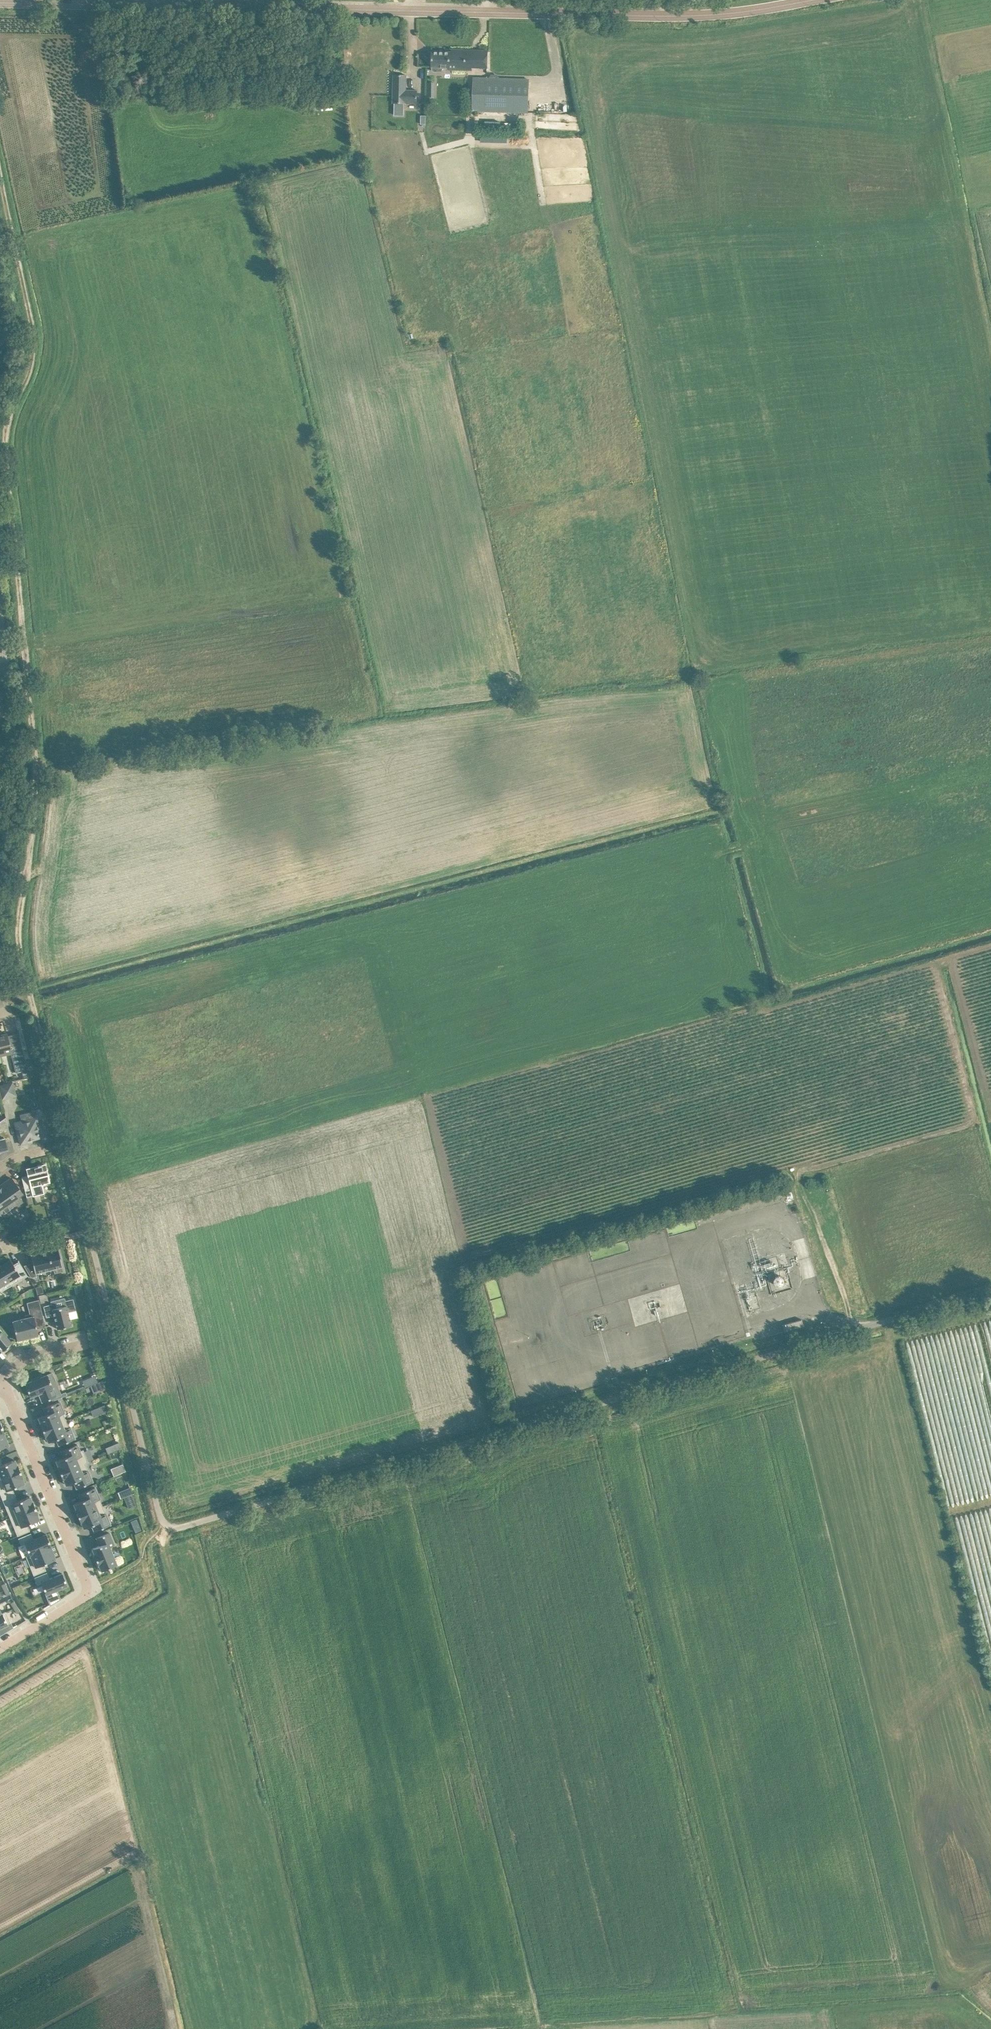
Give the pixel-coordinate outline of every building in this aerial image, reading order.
[(432,67),(433,67),(433,70),(434,71),(441,71),(442,69),(442,67),(449,67),(449,70),(472,70),(472,67),(487,67),(488,50),(452,50),(452,52),(432,51),(432,67)] [(406,75),(393,75),(393,103),(417,103),(417,90),(406,90),(406,75)] [(206,76),(192,77),(192,87),(207,86),(207,85),(213,85),(213,76),(206,76)] [(529,79),(473,77),(472,111),(528,112),(529,79)] [(426,96),(434,96),(435,82),(426,82),(426,96)] [(501,120),(485,120),(485,129),(501,129),(501,120)] [(480,134),(480,142),(500,143),(500,134),(480,134)] [(0,1035),(0,1056),(11,1053),(15,1072),(22,1071),(24,1078),(29,1077),(18,1035),(8,1038),(7,1033),(0,1035)] [(16,1095),(12,1082),(0,1085),(0,1090),(2,1099),(16,1095)] [(31,1117),(23,1119),(23,1121),(15,1123),(21,1144),(27,1142),(27,1140),(39,1137),(37,1128),(39,1128),(37,1117),(31,1119),(31,1117)] [(28,1175),(22,1177),(27,1197),(44,1193),(42,1184),(50,1182),(48,1173),(45,1164),(38,1165),(38,1166),(34,1167),(34,1169),(30,1170),(29,1168),(26,1169),(27,1174),(28,1175)] [(8,1206),(13,1203),(15,1206),(22,1201),(15,1192),(19,1189),(11,1178),(0,1185),(0,1187),(0,1188),(0,1212),(8,1206)] [(24,1265),(31,1277),(36,1276),(36,1273),(53,1268),(52,1264),(61,1262),(58,1248),(31,1255),(32,1263),(24,1265)] [(0,1265),(12,1285),(27,1276),(19,1261),(13,1264),(10,1259),(0,1265)] [(1,1291),(12,1285),(0,1265),(0,1290),(1,1291)] [(55,1303),(43,1306),(46,1317),(54,1315),(57,1329),(71,1325),(68,1312),(76,1310),(73,1298),(62,1301),(63,1306),(56,1308),(55,1303)] [(25,1317),(12,1321),(17,1340),(38,1335),(37,1329),(45,1326),(39,1299),(27,1302),(29,1314),(25,1315),(25,1317)] [(802,1319),(782,1325),(784,1332),(804,1326),(802,1319)] [(3,1350),(12,1343),(0,1328),(0,1347),(3,1350)] [(40,1375),(31,1379),(32,1381),(25,1384),(30,1396),(40,1392),(44,1401),(56,1396),(56,1397),(61,1394),(52,1373),(40,1377),(40,1375)] [(95,1376),(82,1381),(84,1385),(85,1387),(90,1385),(97,1382),(95,1376)] [(104,1379),(92,1384),(96,1393),(108,1387),(104,1379)] [(64,1413),(59,1401),(46,1406),(49,1413),(38,1417),(41,1423),(40,1424),(42,1430),(66,1421),(63,1414),(64,1413)] [(82,1413),(88,1432),(118,1421),(112,1402),(82,1413)] [(69,1427),(66,1421),(42,1430),(45,1436),(46,1436),(48,1442),(59,1437),(62,1444),(75,1439),(70,1427),(69,1427)] [(90,1450),(121,1440),(116,1426),(86,1436),(90,1450)] [(79,1451),(77,1444),(64,1450),(67,1456),(56,1460),(58,1466),(57,1467),(60,1473),(84,1463),(88,1462),(83,1450),(79,1451)] [(20,1471),(17,1465),(16,1465),(14,1460),(2,1465),(0,1459),(0,1479),(20,1471)] [(79,1487),(92,1482),(84,1463),(60,1473),(62,1479),(64,1479),(66,1485),(77,1481),(79,1487)] [(20,1471),(0,1479),(0,1495),(2,1500),(14,1494),(12,1488),(24,1483),(21,1478),(22,1477),(20,1471)] [(94,1487),(82,1493),(84,1499),(74,1504),(76,1509),(75,1510),(77,1516),(102,1506),(94,1487)] [(9,1518),(35,1507),(32,1501),(31,1502),(29,1496),(17,1501),(14,1494),(2,1500),(9,1518)] [(102,1506),(77,1516),(80,1523),(81,1522),(84,1528),(94,1524),(97,1530),(110,1525),(102,1506)] [(37,1513),(35,1507),(9,1518),(17,1536),(29,1531),(27,1524),(38,1519),(36,1514),(37,1513)] [(136,1519),(131,1521),(135,1532),(140,1530),(136,1519)] [(30,1533),(18,1538),(21,1545),(24,1543),(29,1555),(49,1547),(51,1546),(46,1534),(33,1539),(30,1533)] [(109,1533),(96,1538),(99,1545),(92,1548),(95,1555),(93,1555),(97,1565),(98,1564),(101,1571),(116,1565),(109,1547),(114,1545),(109,1533)] [(54,1559),(49,1547),(29,1555),(25,1557),(33,1575),(45,1570),(43,1564),(54,1559)] [(49,1579),(46,1572),(34,1577),(37,1584),(41,1583),(48,1601),(61,1596),(58,1589),(66,1585),(62,1573),(49,1579)] [(10,1622),(5,1612),(1,1614),(0,1614),(0,1627),(10,1622)]
